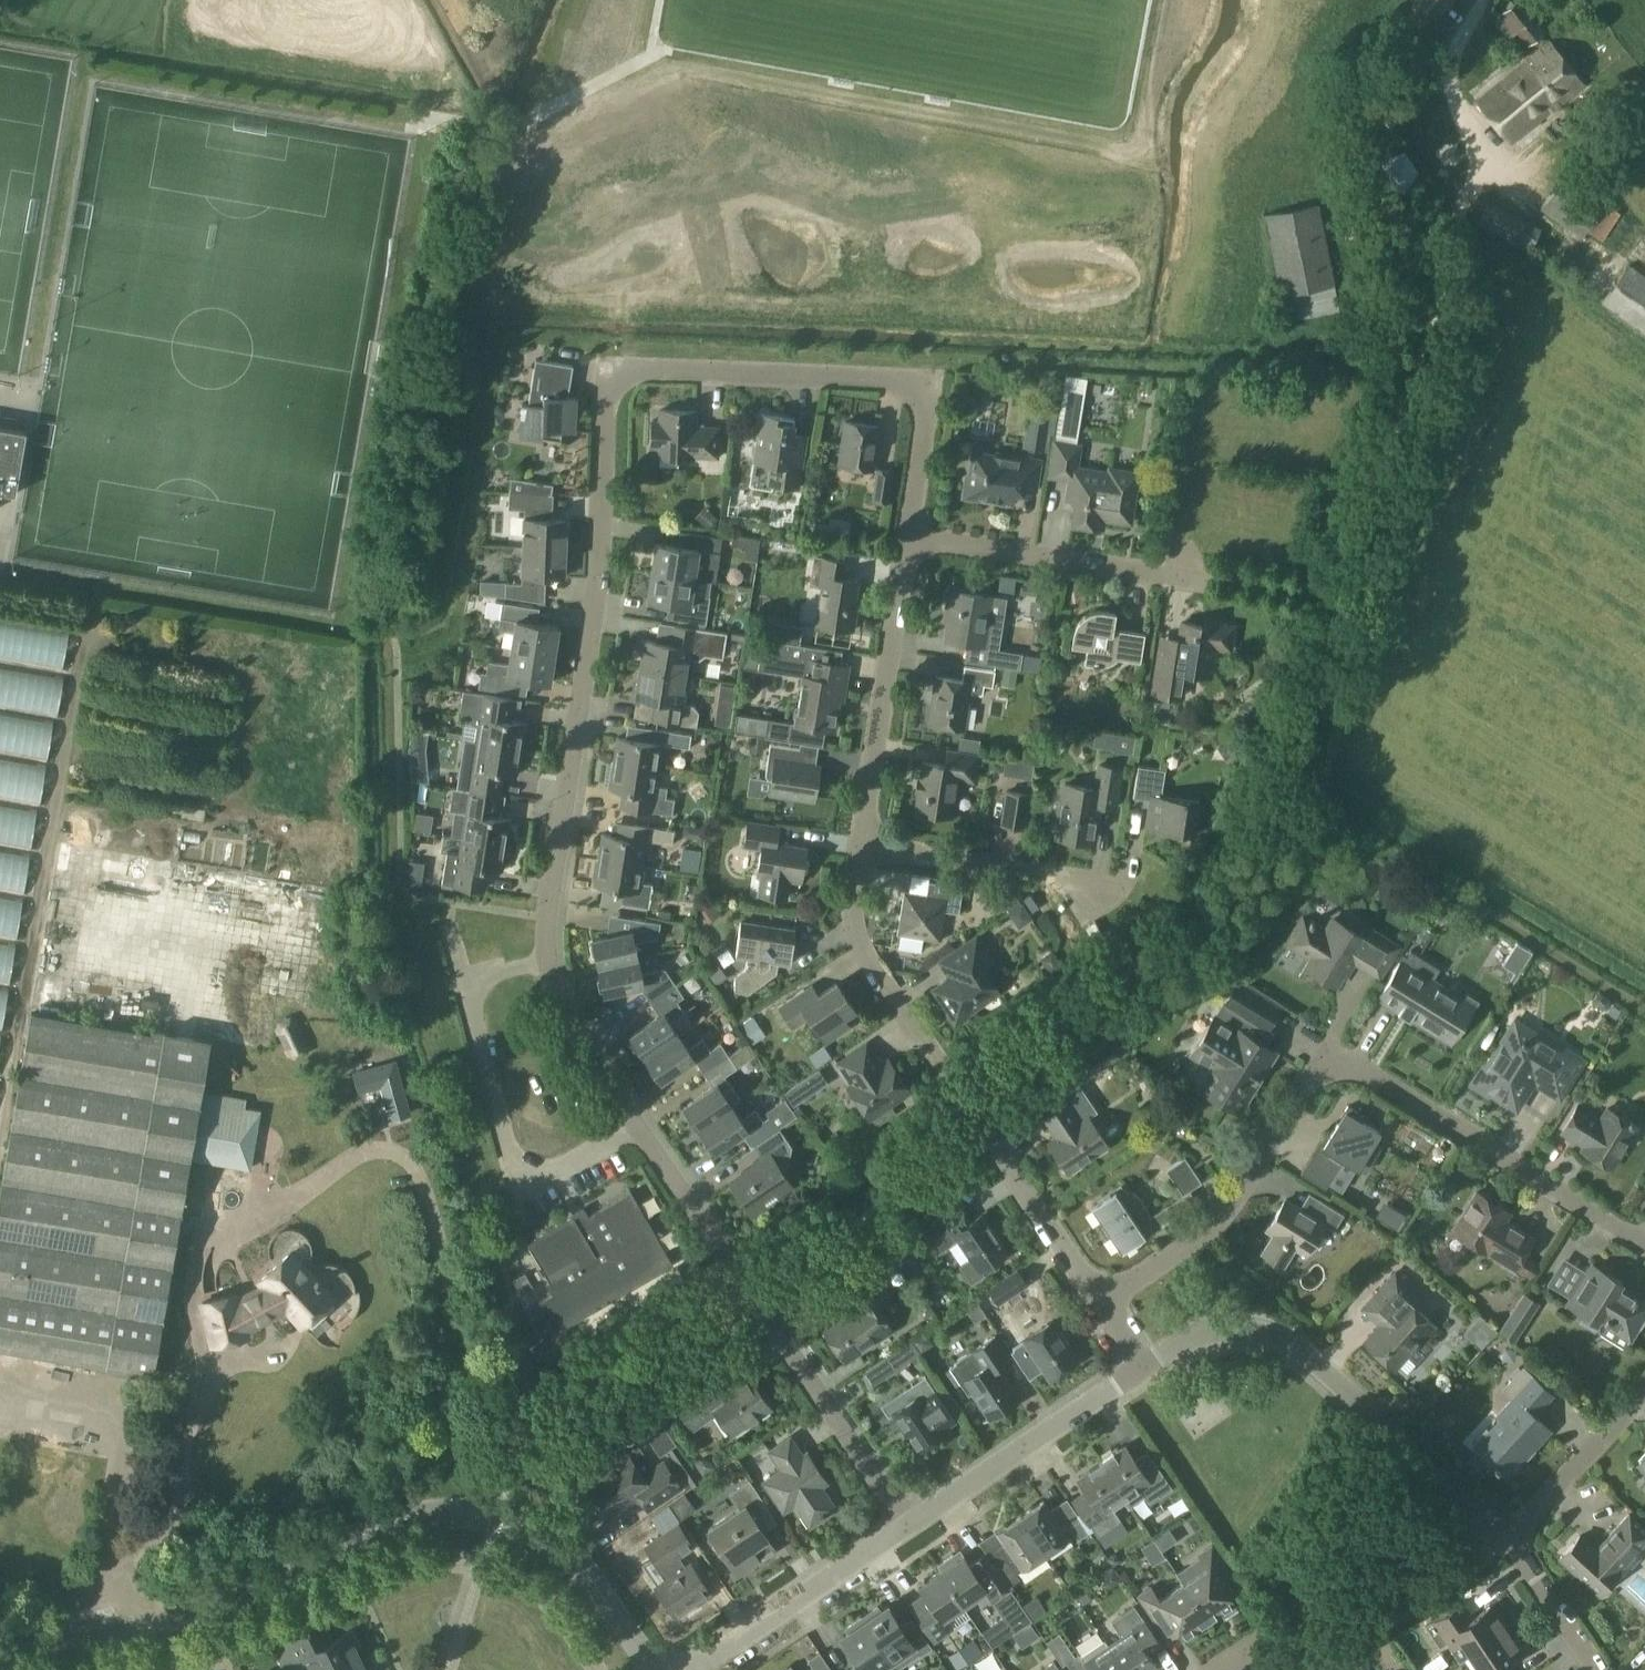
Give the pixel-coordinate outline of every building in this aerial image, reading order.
[(1438,20),(1453,0),(1414,0),(1413,1),(1415,11),(1425,20),(1438,20)] [(1501,12),(1502,13),(1495,19),(1508,36),(1516,30),(1526,43),(1527,43),(1531,40),(1535,44),(1538,40),(1535,37),(1542,31),(1518,0),(1516,0),(1502,11),(1501,12)] [(1549,42),(1475,101),(1509,143),(1582,84),(1549,42)] [(1539,209),(1581,236),(1586,229),(1601,240),(1619,212),(1604,202),(1608,196),(1566,167),(1539,209)] [(1384,230),(1404,228),(1399,191),(1379,194),(1384,230)] [(1475,223),(1530,250),(1540,228),(1485,201),(1475,223)] [(1263,214),(1279,295),(1280,295),(1285,320),(1339,309),(1334,283),(1318,203),(1263,214)] [(1600,302),(1644,334),(1644,275),(1628,263),(1600,302)] [(575,397),(567,396),(572,364),(535,358),(528,402),(523,402),(522,436),(561,437),(561,429),(574,430),(575,397)] [(1027,407),(1022,444),(1048,448),(1050,430),(1053,431),(1056,411),(1027,407)] [(694,425),(695,410),(659,408),(658,419),(651,419),(650,446),(657,446),(657,451),(678,451),(677,456),(693,456),(693,455),(717,456),(718,426),(694,425)] [(794,418),(761,413),(754,459),(771,462),(767,482),(797,487),(802,456),(788,454),(794,418)] [(872,468),(879,425),(845,420),(838,463),(872,468)] [(27,429),(0,424),(0,488),(16,491),(27,429)] [(1075,498),(1071,522),(1102,526),(1103,518),(1129,522),(1137,472),(1109,468),(1108,472),(1075,467),(1079,445),(1055,441),(1049,475),(1069,478),(1067,490),(1069,490),(1069,489),(1071,490),(1075,496),(1075,498)] [(1014,486),(1036,489),(1041,458),(1012,453),(1011,463),(994,460),(991,456),(973,453),(973,451),(972,450),(968,472),(966,474),(962,495),(1012,503),(1014,486)] [(891,471),(876,468),(872,499),(886,501),(891,471)] [(539,493),(539,481),(510,477),(508,490),(508,491),(539,493)] [(539,493),(508,491),(507,504),(523,504),(522,545),(565,547),(566,518),(547,517),(547,506),(538,506),(539,493)] [(656,542),(651,570),(713,580),(719,535),(690,532),(688,547),(656,542)] [(563,576),(565,547),(522,545),(521,574),(520,586),(504,586),(504,599),(535,601),(535,586),(544,586),(544,575),(563,576)] [(857,580),(843,578),(846,560),(814,555),(810,583),(821,585),(815,623),(853,629),(856,609),(853,608),(857,580)] [(713,580),(651,570),(647,599),(678,604),(676,618),(703,622),(707,596),(705,596),(707,581),(713,581),(713,580)] [(948,610),(944,638),(983,645),(995,646),(1000,619),(988,617),(991,596),(949,590),(945,610),(948,610)] [(493,619),(493,624),(494,627),(497,627),(497,628),(514,631),(511,647),(553,654),(557,625),(526,620),(528,605),(501,601),(498,617),(496,616),(493,619)] [(1115,611),(1103,609),(1097,609),(1092,610),(1087,611),(1083,614),(1079,617),(1076,622),(1073,626),(1072,631),(1070,644),(1086,646),(1084,662),(1092,663),(1092,665),(1097,666),(1097,664),(1105,663),(1109,662),(1117,657),(1120,654),(1121,654),(1122,652),(1139,655),(1138,660),(1139,660),(1144,632),(1112,627),(1115,611)] [(68,632),(0,619),(0,658),(62,669),(68,632)] [(767,620),(764,638),(799,643),(802,625),(767,620)] [(1233,630),(1180,621),(1175,654),(1159,651),(1154,682),(1175,685),(1177,670),(1210,675),(1215,647),(1230,649),(1233,630)] [(725,631),(671,623),(668,642),(641,638),(639,650),(641,652),(639,667),(684,674),(687,655),(696,657),(703,653),(721,656),(725,631)] [(757,669),(777,672),(778,662),(801,665),(803,669),(795,722),(790,721),(787,740),(822,745),(824,728),(833,729),(837,706),(833,706),(834,698),(842,700),(844,682),(845,682),(848,664),(835,662),(837,649),(799,643),(764,638),(762,637),(757,669)] [(553,654),(511,647),(508,663),(486,660),(485,671),(478,671),(476,688),(515,692),(517,677),(549,682),(553,654)] [(1018,667),(1020,653),(985,648),(983,662),(1018,667)] [(983,684),(992,685),(994,669),(964,665),(961,679),(935,675),(928,722),(963,727),(968,691),(982,693),(983,684)] [(62,678),(0,667),(0,705),(56,714),(62,678)] [(684,674),(639,667),(637,681),(634,684),(632,695),(653,698),(650,718),(694,724),(696,711),(693,704),(679,702),(684,674)] [(479,723),(476,740),(520,747),(525,721),(503,718),(506,697),(462,690),(459,709),(469,721),(479,723)] [(1246,720),(1263,726),(1269,708),(1251,703),(1246,720)] [(52,723),(0,713),(0,751),(46,759),(52,723)] [(733,729),(765,734),(767,718),(736,713),(733,729)] [(616,735),(612,762),(657,769),(661,742),(687,746),(689,732),(645,726),(643,739),(616,735)] [(1114,733),(1112,749),(1131,753),(1134,736),(1114,733)] [(430,742),(401,739),(400,751),(429,755),(430,742)] [(516,773),(520,747),(476,740),(464,739),(457,780),(469,782),(468,789),(493,793),(496,770),(516,773)] [(764,774),(767,778),(771,779),(769,792),(813,798),(818,765),(800,762),(797,758),(799,747),(769,742),(764,774)] [(952,815),(958,777),(973,780),(977,754),(947,749),(944,764),(922,761),(914,813),(932,816),(933,812),(952,815)] [(1032,762),(1004,758),(1002,773),(1030,777),(1032,762)] [(45,767),(0,759),(0,796),(39,803),(45,767)] [(654,786),(657,769),(612,762),(608,788),(639,793),(636,809),(668,814),(671,798),(663,797),(664,787),(654,786)] [(1098,764),(1095,788),(1064,783),(1061,800),(1051,808),(1058,818),(1056,835),(1080,839),(1080,836),(1094,838),(1096,826),(1093,826),(1096,804),(1114,806),(1120,767),(1098,764)] [(1161,795),(1165,769),(1137,765),(1133,796),(1149,799),(1144,827),(1194,834),(1199,801),(1161,795)] [(450,787),(447,807),(453,808),(448,835),(461,837),(505,844),(510,817),(500,816),(496,815),(489,814),(493,793),(468,789),(450,787)] [(1023,827),(1028,792),(1003,789),(998,824),(1023,827)] [(37,812),(0,805),(0,843),(30,849),(37,812)] [(747,820),(743,845),(739,870),(758,873),(755,892),(785,897),(788,880),(800,882),(801,876),(805,847),(775,842),(778,825),(747,820)] [(702,838),(704,826),(683,823),(681,835),(702,838)] [(601,832),(597,858),(642,865),(646,838),(670,842),(672,829),(643,825),(634,824),(632,836),(610,833),(601,832)] [(446,850),(441,883),(479,889),(483,867),(501,870),(505,844),(461,837),(458,852),(446,850)] [(29,855),(0,850),(0,888),(22,892),(29,855)] [(642,865),(597,858),(593,884),(630,890),(628,904),(647,906),(650,883),(640,881),(642,865)] [(958,912),(962,885),(935,881),(933,895),(903,890),(897,933),(939,939),(944,910),(958,912)] [(21,900),(0,896),(0,934),(14,937),(21,900)] [(721,912),(709,897),(695,907),(707,922),(721,912)] [(656,936),(659,921),(631,917),(609,914),(607,936),(592,939),(592,942),(589,943),(591,954),(595,954),(597,964),(636,955),(633,941),(656,936)] [(1312,971),(1313,970),(1335,983),(1351,958),(1378,975),(1397,945),(1364,925),(1358,935),(1332,918),(1325,929),(1313,923),(1315,921),(1309,918),(1308,920),(1302,916),(1286,942),(1309,957),(1304,966),(1312,971)] [(789,961),(795,929),(740,921),(735,953),(746,955),(745,966),(734,974),(732,988),(733,990),(746,993),(758,985),(776,971),(778,960),(789,961)] [(965,966),(933,988),(948,1010),(947,1014),(953,1021),(956,1022),(964,1017),(965,1013),(963,1010),(997,987),(990,976),(998,970),(998,967),(991,956),(976,934),(953,949),(965,966)] [(15,947),(0,944),(0,982),(8,984),(15,947)] [(640,971),(636,955),(597,964),(600,977),(597,978),(599,990),(603,989),(604,992),(637,985),(648,1001),(674,984),(662,967),(640,971)] [(1403,955),(1377,997),(1378,997),(1381,994),(1400,1006),(1397,1012),(1398,1012),(1400,1010),(1409,1016),(1407,1018),(1409,1019),(1412,1013),(1427,1023),(1425,1026),(1450,1042),(1473,1004),(1474,1004),(1476,1001),(1457,989),(1455,993),(1426,975),(1428,971),(1403,955)] [(1267,1028),(1282,1005),(1237,977),(1220,1003),(1221,1003),(1212,1016),(1189,1053),(1212,1067),(1201,1085),(1210,1091),(1208,1095),(1217,1100),(1219,1097),(1238,1109),(1273,1052),(1264,1047),(1273,1032),(1267,1028)] [(844,1017),(855,1010),(835,982),(810,999),(803,987),(777,1005),(792,1027),(808,1017),(824,1041),(848,1024),(844,1017)] [(674,984),(648,1001),(658,1015),(630,1034),(632,1037),(629,1039),(635,1049),(638,1047),(645,1057),(678,1034),(668,1020),(682,1011),(675,1000),(681,995),(674,984)] [(743,1039),(758,1031),(745,1009),(730,1017),(743,1039)] [(201,1090),(210,1038),(151,1028),(150,1033),(30,1012),(0,1189),(0,1346),(152,1373),(189,1159),(250,1169),(259,1107),(243,1105),(244,1097),(201,1090)] [(1549,1041),(1514,1019),(1487,1063),(1483,1064),(1471,1084),(1487,1094),(1490,1093),(1506,1102),(1512,1092),(1522,1098),(1531,1083),(1534,1082),(1559,1098),(1583,1059),(1553,1040),(1549,1041)] [(678,1034),(645,1057),(652,1067),(649,1069),(655,1079),(658,1077),(660,1079),(693,1057),(703,1071),(727,1054),(718,1041),(707,1049),(700,1038),(686,1047),(678,1034)] [(866,1041),(837,1061),(851,1083),(847,1086),(869,1118),(871,1116),(876,1124),(895,1112),(890,1103),(909,1090),(888,1058),(881,1063),(866,1041)] [(739,1100),(722,1075),(735,1066),(727,1055),(703,1071),(712,1085),(683,1105),(685,1108),(682,1110),(688,1119),(691,1117),(698,1127),(731,1105),(739,1100)] [(394,1060),(355,1071),(360,1090),(380,1085),(389,1116),(409,1111),(394,1060)] [(1064,1102),(1043,1116),(1052,1129),(1055,1127),(1060,1133),(1048,1141),(1068,1171),(1107,1144),(1088,1116),(1083,1109),(1090,1104),(1078,1086),(1061,1097),(1064,1102)] [(751,1145),(776,1128),(797,1114),(784,1096),(764,1110),(767,1115),(761,1119),(753,1108),(739,1117),(731,1105),(698,1127),(705,1137),(702,1140),(708,1149),(712,1147),(714,1150),(741,1131),(751,1145)] [(1600,1119),(1577,1104),(1561,1131),(1573,1138),(1575,1134),(1586,1140),(1581,1149),(1611,1167),(1637,1126),(1631,1122),(1632,1120),(1629,1118),(1627,1120),(1607,1107),(1600,1119)] [(1361,1120),(1364,1115),(1347,1105),(1337,1121),(1323,1144),(1319,1142),(1300,1173),(1325,1188),(1343,1158),(1356,1167),(1357,1166),(1364,1170),(1370,1161),(1376,1151),(1378,1147),(1371,1143),(1378,1130),(1361,1120)] [(788,1147),(776,1128),(751,1145),(761,1160),(730,1181),(750,1210),(763,1201),(766,1205),(779,1196),(776,1192),(790,1183),(783,1172),(788,1147)] [(1152,1231),(1197,1200),(1189,1188),(1201,1181),(1184,1155),(1166,1168),(1183,1193),(1149,1215),(1147,1207),(1140,1197),(1133,1191),(1125,1187),(1122,1186),(1120,1183),(1102,1195),(1103,1197),(1093,1203),(1090,1205),(1121,1250),(1124,1248),(1123,1248),(1133,1241),(1134,1243),(1152,1231)] [(594,1184),(599,1197),(624,1187),(619,1175),(594,1184)] [(556,1331),(673,1263),(630,1190),(588,1215),(585,1209),(574,1216),(574,1215),(528,1243),(550,1281),(550,1280),(556,1290),(538,1300),(556,1331)] [(1513,1229),(1502,1222),(1509,1211),(1476,1191),(1452,1230),(1485,1251),(1485,1249),(1514,1267),(1532,1237),(1515,1226),(1513,1229)] [(981,1213),(970,1220),(954,1197),(924,1230),(938,1251),(958,1238),(971,1258),(960,1266),(971,1283),(984,1274),(981,1269),(1007,1251),(981,1213)] [(1274,1233),(1262,1252),(1283,1265),(1294,1246),(1306,1253),(1324,1224),(1334,1229),(1343,1213),(1317,1197),(1308,1213),(1299,1207),(1285,1198),(1266,1229),(1274,1233)] [(1387,1203),(1378,1218),(1397,1229),(1405,1214),(1387,1203)] [(922,1257),(910,1238),(896,1252),(906,1268),(922,1257)] [(236,1292),(201,1300),(212,1343),(246,1335),(245,1329),(285,1307),(301,1324),(332,1294),(318,1280),(320,1278),(316,1275),(315,1276),(289,1250),(258,1279),(263,1284),(237,1298),(236,1292)] [(1621,1281),(1591,1262),(1571,1294),(1576,1297),(1571,1307),(1580,1313),(1577,1317),(1599,1330),(1603,1323),(1630,1340),(1644,1316),(1644,1299),(1637,1294),(1635,1296),(1633,1295),(1632,1296),(1616,1287),(1619,1282),(1620,1282),(1621,1281)] [(983,1313),(1026,1283),(1014,1266),(971,1296),(983,1313)] [(845,1360),(875,1340),(872,1336),(885,1327),(871,1305),(888,1294),(872,1270),(842,1290),(852,1304),(821,1325),(845,1360)] [(1391,1312),(1364,1341),(1393,1368),(1434,1324),(1416,1307),(1425,1298),(1395,1271),(1373,1295),(1391,1312)] [(520,1296),(532,1289),(522,1272),(510,1279),(520,1296)] [(1513,1340),(1538,1302),(1522,1291),(1497,1329),(1513,1340)] [(1051,1320),(1014,1345),(1031,1370),(1040,1364),(1049,1377),(1077,1359),(1051,1320)] [(994,1335),(971,1351),(948,1366),(968,1394),(972,1391),(990,1418),(1018,1399),(997,1368),(1010,1359),(994,1335)] [(885,1355),(863,1370),(871,1382),(893,1368),(885,1355)] [(1490,1432),(1493,1435),(1479,1450),(1507,1476),(1550,1429),(1533,1414),(1552,1394),(1522,1368),(1503,1388),(1513,1397),(1499,1412),(1499,1417),(1501,1419),(1490,1432)] [(721,1393),(712,1379),(675,1402),(690,1424),(714,1407),(731,1432),(769,1406),(748,1374),(721,1393)] [(925,1375),(881,1404),(888,1414),(891,1412),(917,1451),(944,1432),(942,1429),(955,1420),(925,1375)] [(634,1420),(655,1452),(671,1441),(650,1409),(634,1420)] [(781,1468),(763,1480),(783,1509),(794,1502),(809,1524),(835,1507),(820,1485),(825,1481),(805,1452),(802,1454),(789,1436),(769,1449),(781,1468)] [(1124,1444),(1101,1461),(1124,1496),(1132,1507),(1145,1497),(1149,1503),(1172,1487),(1153,1459),(1140,1468),(1124,1444)] [(638,1493),(648,1508),(680,1486),(666,1465),(645,1479),(626,1450),(609,1462),(610,1464),(585,1481),(607,1514),(638,1493)] [(714,1462),(725,1484),(741,1476),(730,1454),(714,1462)] [(1111,1505),(1124,1496),(1101,1461),(1077,1477),(1093,1501),(1080,1510),(1098,1535),(1121,1519),(1111,1505)] [(688,1478),(692,1490),(710,1484),(706,1472),(688,1478)] [(760,1527),(774,1517),(748,1478),(733,1489),(743,1504),(707,1528),(737,1572),(774,1548),(760,1527)] [(1043,1500),(1020,1515),(1045,1553),(1074,1533),(1078,1538),(1089,1531),(1071,1505),(1062,1512),(1053,1508),(1050,1510),(1043,1500)] [(1629,1513),(1601,1543),(1603,1545),(1597,1551),(1579,1535),(1559,1556),(1599,1593),(1618,1571),(1617,1569),(1623,1562),(1630,1568),(1640,1557),(1633,1551),(1644,1538),(1644,1526),(1629,1513)] [(1001,1553),(991,1559),(1008,1585),(1020,1577),(1016,1572),(1045,1553),(1020,1515),(997,1531),(1004,1541),(1001,1543),(1001,1553)] [(668,1576),(655,1585),(675,1615),(710,1591),(690,1562),(685,1565),(678,1555),(692,1545),(677,1523),(645,1545),(660,1567),(661,1566),(668,1576)] [(1147,1537),(1130,1546),(1141,1564),(1157,1555),(1147,1537)] [(1183,1582),(1208,1619),(1220,1610),(1224,1616),(1237,1607),(1233,1601),(1225,1589),(1236,1581),(1211,1545),(1199,1553),(1174,1569),(1183,1582)] [(939,1569),(963,1605),(986,1589),(1014,1632),(1032,1620),(1008,1585),(991,1559),(985,1551),(969,1562),(963,1553),(956,1558),(952,1553),(938,1563),(938,1562),(936,1563),(940,1568),(939,1569)] [(942,1619),(963,1605),(939,1569),(917,1584),(923,1593),(908,1603),(933,1640),(949,1629),(942,1619)] [(1195,1628),(1208,1619),(1183,1582),(1158,1599),(1149,1586),(1137,1594),(1162,1631),(1173,1624),(1182,1636),(1186,1642),(1199,1633),(1195,1628)] [(1091,1597),(1084,1585),(1072,1593),(1080,1605),(1091,1597)] [(877,1605),(861,1616),(896,1668),(919,1653),(920,1654),(931,1646),(915,1623),(904,1630),(887,1605),(880,1609),(877,1605)] [(1124,1669),(1147,1669),(1156,1664),(1139,1640),(1151,1632),(1134,1605),(1111,1621),(1122,1636),(1108,1645),(1124,1669)] [(1468,1654),(1505,1629),(1498,1618),(1499,1613),(1494,1606),(1489,1605),(1472,1617),(1467,1616),(1462,1620),(1457,1619),(1450,1608),(1425,1625),(1439,1646),(1446,1642),(1458,1661),(1468,1654)] [(845,1669),(894,1669),(896,1668),(861,1616),(845,1627),(848,1631),(841,1636),(858,1661),(846,1669),(845,1669)] [(360,1658),(354,1645),(355,1641),(352,1633),(348,1632),(318,1646),(310,1629),(274,1647),(285,1669),(287,1669),(308,1660),(312,1669),(335,1669),(360,1658)] [(1503,1669),(1504,1665),(1521,1653),(1522,1648),(1518,1640),(1512,1639),(1505,1629),(1468,1654),(1477,1667),(1473,1669),(1502,1669),(1503,1669)] [(1108,1645),(1102,1636),(1079,1653),(1066,1661),(1072,1669),(1124,1669),(1108,1645)] [(335,1669),(366,1669),(360,1658),(335,1669)] [(1053,1660),(1038,1669),(1060,1669),(1053,1660)] [(815,1669),(832,1669),(826,1661),(815,1669)]
